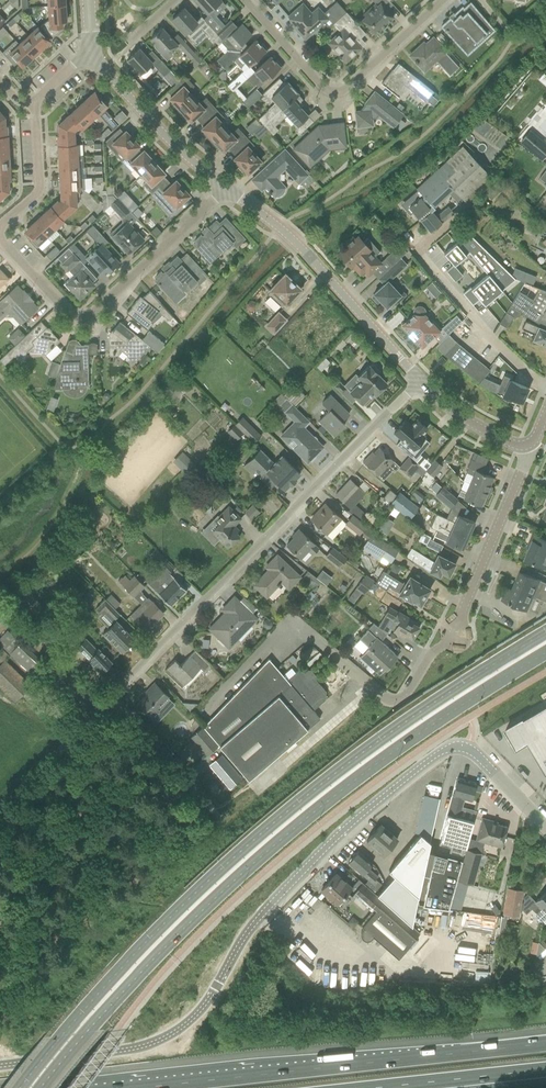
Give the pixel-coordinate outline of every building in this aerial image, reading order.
[(9,0),(17,10),(18,8),(18,0),(9,0)] [(207,13),(221,0),(195,0),(207,13)] [(380,0),(372,0),(375,3),(363,15),(365,17),(362,20),(375,34),(382,27),(383,28),(386,24),(394,17),(379,1),(380,0)] [(335,22),(346,12),(336,1),(329,8),(332,12),(329,15),(335,22)] [(467,55),(494,30),(471,2),(464,8),(462,7),(454,14),(457,17),(453,21),(450,18),(441,26),(467,55)] [(318,8),(311,14),(303,4),(288,17),(295,24),(294,25),(305,38),(327,18),(318,8)] [(62,22),(66,21),(65,5),(47,6),(48,19),(40,27),(51,38),(58,32),(58,28),(62,27),(62,22)] [(173,14),(170,17),(177,25),(190,39),(202,28),(196,22),(196,21),(191,16),(184,8),(174,17),(173,14)] [(351,28),(356,23),(346,12),(335,22),(333,24),(340,31),(328,43),(339,55),(338,56),(340,58),(341,57),(346,62),(361,48),(351,37),(356,33),(351,28)] [(231,20),(223,27),(210,13),(204,19),(209,25),(218,35),(223,40),(238,27),(231,20)] [(16,22),(21,17),(17,14),(12,19),(16,22)] [(10,27),(16,22),(12,19),(7,23),(10,27)] [(240,46),(252,35),(241,24),(238,27),(223,40),(221,42),(227,48),(226,52),(217,60),(225,69),(234,60),(244,51),(240,46)] [(209,25),(204,30),(208,34),(208,35),(213,41),(214,40),(218,35),(209,25)] [(41,50),(50,41),(38,27),(28,36),(41,50)] [(178,45),(170,36),(162,28),(150,39),(156,45),(154,47),(159,52),(160,51),(161,53),(161,54),(167,61),(173,55),(170,52),(178,45)] [(440,33),(436,37),(443,45),(447,41),(440,33)] [(32,58),(41,50),(28,36),(19,44),(32,58)] [(446,52),(441,45),(433,37),(421,49),(419,47),(410,55),(415,61),(414,61),(424,72),(437,61),(450,75),(459,67),(446,53),(446,52)] [(243,71),(227,86),(232,91),(247,78),(253,72),(255,71),(250,65),(255,60),(264,52),(265,54),(268,50),(262,43),(260,45),(256,40),(244,51),(239,56),(244,62),(241,68),(243,71)] [(191,61),(197,55),(185,42),(179,48),(191,61)] [(22,67),(32,58),(19,44),(5,57),(14,66),(18,62),(22,67)] [(152,63),(142,51),(140,49),(127,61),(143,78),(147,78),(152,72),(152,69),(149,66),(152,63)] [(255,71),(253,72),(259,78),(255,84),(258,87),(270,76),(278,69),(279,70),(283,67),(277,60),(275,62),(270,57),(262,64),(255,71)] [(163,76),(170,70),(160,60),(153,66),(163,76)] [(391,71),(381,83),(388,89),(397,96),(405,85),(409,89),(425,102),(426,101),(431,95),(434,92),(408,71),(399,64),(393,72),(391,71)] [(189,91),(194,86),(185,76),(169,90),(174,95),(170,98),(173,102),(172,104),(179,111),(195,96),(189,91)] [(278,80),(279,78),(263,94),(269,100),(271,98),(275,103),(258,119),(264,125),(298,93),(287,82),(284,86),(278,80)] [(247,107),(261,94),(256,89),(242,102),(247,107)] [(103,109),(108,105),(103,101),(99,96),(95,91),(85,100),(98,114),(108,125),(112,130),(118,125),(113,120),(111,118),(112,118),(106,110),(105,111),(103,109)] [(104,91),(99,96),(103,101),(108,96),(104,91)] [(362,111),(355,112),(357,123),(357,128),(358,128),(367,127),(372,126),(372,119),(373,119),(376,118),(378,116),(392,128),(393,126),(399,119),(403,115),(400,112),(395,108),(383,99),(374,92),(365,104),(366,105),(362,109),(362,111)] [(298,93),(264,125),(268,130),(273,135),(278,130),(275,126),(286,115),(296,125),(302,132),(305,129),(313,121),(312,122),(307,116),(308,116),(308,115),(300,107),(302,106),(302,99),(298,94),(298,93)] [(431,95),(426,101),(433,107),(438,101),(431,95)] [(205,97),(200,102),(195,96),(179,111),(186,119),(187,117),(191,121),(197,115),(201,120),(215,108),(205,97)] [(90,122),(98,114),(85,100),(77,107),(90,122)] [(82,129),(90,122),(77,107),(69,115),(82,129)] [(220,121),(224,117),(215,108),(201,120),(206,125),(202,128),(206,132),(204,134),(211,141),(226,127),(220,121)] [(81,130),(82,129),(69,115),(58,125),(59,136),(57,136),(58,146),(77,145),(77,144),(75,145),(75,131),(79,127),(81,130)] [(254,119),(247,126),(257,138),(264,131),(254,119)] [(346,148),(344,134),(343,123),(332,124),(332,125),(324,132),(318,126),(292,150),(310,169),(329,150),(346,148)] [(237,127),(232,133),(226,127),(211,141),(218,149),(219,147),(223,151),(229,145),(233,150),(247,138),(237,127)] [(109,137),(104,142),(115,154),(118,151),(125,158),(139,146),(136,142),(137,141),(131,134),(129,135),(126,131),(122,135),(117,130),(109,137)] [(520,142),(541,160),(545,154),(545,144),(530,130),(520,142)] [(100,141),(106,136),(103,132),(97,137),(100,141)] [(8,148),(7,136),(0,137),(0,148),(8,148)] [(254,152),(257,148),(247,138),(233,150),(238,155),(234,159),(238,162),(236,164),(242,171),(244,169),(248,173),(262,160),(254,152)] [(58,157),(78,156),(77,145),(58,146),(58,157)] [(135,149),(139,146),(125,158),(122,161),(121,161),(131,172),(135,168),(140,174),(155,160),(149,153),(147,154),(143,151),(140,154),(135,149)] [(9,159),(8,148),(0,148),(0,159),(9,159)] [(469,205),(495,181),(464,148),(426,181),(417,188),(423,196),(421,198),(420,197),(419,198),(431,211),(434,208),(433,207),(454,190),(469,205)] [(311,184),(314,180),(284,149),(251,180),(256,185),(258,183),(263,189),(265,187),(269,191),(268,192),(270,193),(271,193),(274,197),(275,196),(278,196),(281,194),(284,191),(284,188),(285,187),(279,180),(279,174),(285,169),(293,178),(294,177),(300,182),(305,177),(311,184)] [(59,168),(78,167),(78,156),(58,157),(59,168)] [(9,170),(9,159),(0,159),(0,171),(9,170)] [(161,169),(162,168),(155,160),(140,174),(146,180),(142,184),(152,194),(165,182),(160,177),(164,173),(161,169)] [(60,180),(79,178),(78,167),(59,168),(60,180)] [(10,181),(9,170),(0,171),(0,199),(9,192),(8,181),(10,181)] [(79,178),(60,180),(60,191),(79,190),(85,189),(85,188),(84,178),(79,178)] [(181,183),(179,184),(176,181),(169,186),(165,182),(152,194),(161,204),(167,198),(176,207),(189,195),(186,191),(187,190),(181,183)] [(76,191),(79,190),(60,191),(61,199),(58,202),(57,201),(50,207),(63,221),(64,221),(63,220),(77,207),(76,191)] [(113,195),(107,196),(107,203),(107,207),(116,199),(113,195)] [(130,211),(130,210),(118,198),(116,199),(107,207),(107,208),(104,211),(109,216),(115,211),(121,218),(130,211)] [(436,217),(431,211),(419,198),(408,207),(417,218),(419,216),(421,219),(431,231),(439,224),(446,218),(447,218),(453,213),(448,208),(436,217)] [(55,229),(63,221),(50,207),(42,215),(55,229)] [(47,236),(55,229),(42,215),(34,222),(47,236)] [(90,223),(96,218),(92,215),(87,219),(90,223)] [(235,230),(236,229),(225,218),(219,223),(216,220),(207,229),(209,230),(202,236),(201,235),(194,240),(196,242),(193,245),(202,254),(200,255),(209,265),(231,244),(235,248),(244,239),(235,230)] [(144,239),(131,225),(127,221),(111,236),(128,254),(144,239)] [(37,245),(47,236),(34,222),(24,231),(35,243),(32,245),(38,251),(41,249),(37,245)] [(83,230),(88,225),(85,222),(79,226),(83,230)] [(103,246),(108,242),(93,225),(86,231),(97,242),(96,244),(95,245),(95,246),(95,248),(86,257),(102,274),(107,269),(109,271),(118,263),(103,246)] [(468,233),(455,243),(466,255),(469,253),(481,266),(492,257),(468,233)] [(68,243),(73,238),(70,235),(65,240),(68,243)] [(368,239),(364,242),(357,235),(354,237),(353,236),(345,243),(347,245),(338,253),(351,267),(352,266),(360,275),(364,271),(368,276),(372,273),(382,263),(375,255),(380,251),(368,239)] [(455,243),(444,253),(453,265),(454,265),(466,255),(455,243)] [(400,258),(407,251),(400,244),(384,259),(391,266),(400,258)] [(50,260),(60,251),(56,246),(46,255),(50,260)] [(97,278),(84,264),(68,247),(57,258),(62,263),(62,264),(68,271),(69,270),(74,276),(70,281),(68,279),(63,284),(69,290),(71,289),(80,299),(94,285),(79,269),(83,265),(96,279),(97,278)] [(157,278),(155,281),(162,289),(165,292),(173,284),(181,293),(188,286),(190,288),(196,283),(198,285),(207,276),(194,262),(186,254),(180,259),(177,256),(170,263),(169,264),(171,266),(166,271),(165,271),(164,272),(163,273),(161,271),(156,276),(157,278)] [(492,257),(481,266),(487,274),(502,291),(515,279),(492,257)] [(394,277),(407,265),(400,258),(391,266),(388,269),(394,277)] [(453,265),(446,271),(455,281),(462,275),(454,265),(453,265)] [(515,268),(511,275),(514,277),(524,282),(532,285),(536,276),(515,268)] [(285,306),(301,289),(285,274),(268,292),(269,293),(268,294),(282,307),(284,305),(285,306)] [(487,274),(480,281),(493,298),(502,291),(487,274)] [(382,286),(374,294),(386,307),(392,302),(393,303),(395,305),(402,298),(392,287),(396,283),(392,279),(391,278),(383,285),(382,286)] [(470,287),(463,293),(472,305),(479,299),(484,305),(493,298),(480,281),(471,288),(470,287)] [(37,307),(17,286),(0,301),(0,320),(4,316),(13,317),(19,324),(37,307)] [(127,312),(126,313),(135,320),(146,329),(153,323),(151,321),(159,311),(169,320),(173,316),(157,299),(150,291),(139,302),(137,300),(131,307),(132,308),(127,313),(127,312)] [(541,314),(532,308),(535,301),(519,291),(510,305),(537,323),(545,327),(545,304),(541,314)] [(247,304),(246,307),(247,309),(248,311),(250,311),(252,311),(254,309),(255,307),(255,305),(253,303),(251,302),(249,303),(247,304)] [(517,316),(520,312),(510,305),(499,323),(506,328),(513,317),(515,318),(517,316)] [(424,308),(421,306),(417,306),(414,308),(413,310),(412,312),(413,315),(402,325),(422,347),(430,339),(429,339),(433,336),(439,331),(434,325),(436,324),(432,319),(430,321),(425,316),(426,314),(426,311),(424,308)] [(274,335),(287,320),(278,311),(264,326),(274,335)] [(447,335),(461,321),(456,315),(441,328),(447,335)] [(58,340),(41,321),(0,359),(0,360),(5,365),(14,356),(19,362),(26,356),(26,352),(42,353),(43,352),(45,354),(53,346),(52,345),(58,340)] [(525,321),(522,329),(535,335),(533,340),(545,345),(545,330),(525,321)] [(142,340),(128,329),(120,322),(110,334),(110,338),(112,340),(111,341),(110,341),(110,354),(117,353),(120,350),(127,355),(126,356),(127,361),(132,365),(138,357),(140,358),(144,352),(145,353),(150,347),(142,340)] [(14,343),(24,334),(18,327),(8,336),(14,343)] [(149,331),(142,340),(150,347),(157,352),(164,344),(149,331)] [(490,370),(456,342),(447,335),(436,347),(443,354),(479,383),(488,372),(490,370)] [(61,360),(52,389),(62,389),(69,389),(71,392),(75,392),(77,389),(77,385),(87,385),(88,385),(88,360),(88,355),(88,349),(89,349),(88,344),(84,344),(84,345),(81,345),(80,345),(76,344),(72,353),(65,351),(66,350),(65,350),(61,360)] [(442,365),(446,361),(442,356),(438,361),(442,365)] [(51,362),(49,367),(57,370),(59,364),(51,362)] [(320,362),(316,367),(321,371),(325,367),(320,362)] [(378,374),(379,370),(373,365),(370,366),(369,366),(369,365),(357,377),(360,381),(350,391),(362,404),(373,393),(375,395),(387,383),(378,375),(378,374)] [(494,381),(494,378),(488,372),(479,383),(490,391),(510,399),(511,397),(522,402),(528,388),(510,380),(510,379),(504,375),(501,383),(494,381)] [(342,394),(347,389),(339,381),(334,386),(342,394)] [(177,400),(184,391),(176,384),(169,393),(177,400)] [(294,386),(284,396),(295,406),(305,396),(294,386)] [(348,414),(349,414),(330,395),(322,403),(329,410),(319,421),(334,436),(345,425),(341,421),(348,414)] [(45,410),(46,410),(52,413),(57,399),(50,397),(45,410)] [(279,405),(278,406),(294,421),(280,435),(300,454),(307,462),(309,460),(311,460),(315,457),(315,455),(323,447),(315,439),(301,425),(308,419),(295,406),(286,398),(279,405)] [(165,400),(160,406),(166,412),(172,407),(165,400)] [(256,432),(242,418),(236,424),(244,433),(254,443),(260,436),(256,432)] [(417,420),(411,426),(405,420),(394,432),(411,447),(406,453),(409,456),(415,462),(421,455),(414,449),(424,437),(421,435),(427,428),(417,420)] [(236,440),(244,433),(236,424),(228,432),(236,440)] [(369,455),(363,462),(377,475),(387,465),(388,466),(393,460),(379,447),(371,456),(369,455)] [(258,476),(265,469),(273,462),(259,448),(255,453),(256,454),(247,462),(255,470),(252,473),(256,477),(258,476)] [(294,480),(300,474),(282,456),(267,471),(265,469),(258,476),(270,488),(277,482),(284,490),(290,484),(291,485),(293,483),(295,480),(294,480)] [(399,467),(399,468),(410,477),(413,474),(416,470),(420,466),(408,456),(399,467)] [(469,468),(467,473),(472,475),(469,484),(490,493),(492,487),(489,486),(493,477),(485,474),(488,467),(471,459),(467,467),(469,468)] [(434,460),(425,470),(433,477),(442,466),(434,460)] [(365,494),(358,487),(350,479),(336,494),(350,508),(348,512),(352,515),(363,522),(368,516),(355,505),(365,494)] [(460,490),(458,495),(463,497),(463,498),(471,501),(481,506),(485,497),(487,498),(490,493),(469,484),(465,492),(460,490)] [(443,486),(435,495),(450,508),(457,500),(458,499),(443,486)] [(399,492),(397,495),(389,489),(383,497),(384,498),(390,503),(389,504),(409,519),(419,507),(399,492)] [(92,494),(88,499),(93,504),(97,499),(92,494)] [(384,498),(380,504),(386,509),(389,504),(390,503),(384,498)] [(342,520),(333,512),(325,504),(311,519),(327,535),(342,520)] [(251,520),(259,512),(252,505),(244,513),(251,520)] [(213,532),(207,538),(213,544),(213,545),(219,540),(227,548),(240,536),(232,528),(241,519),(229,506),(218,517),(217,516),(207,526),(213,532)] [(474,522),(464,517),(457,514),(453,521),(436,514),(433,520),(452,529),(452,528),(468,535),(474,522)] [(352,515),(345,523),(346,524),(359,534),(360,533),(367,538),(371,533),(373,530),(363,522),(352,515)] [(385,516),(378,529),(386,534),(394,521),(385,516)] [(433,520),(430,527),(437,530),(449,535),(446,541),(452,544),(462,548),(468,535),(452,528),(452,529),(433,520)] [(319,548),(307,537),(299,529),(292,536),(294,537),(287,545),(301,559),(308,551),(313,555),(319,548)] [(430,539),(431,537),(422,533),(418,540),(426,544),(425,546),(439,552),(443,545),(430,539)] [(380,561),(390,545),(372,534),(367,540),(362,549),(380,561)] [(526,559),(545,567),(545,539),(540,536),(537,542),(534,540),(526,559)] [(339,568),(347,558),(332,547),(325,556),(339,568)] [(411,548),(406,557),(414,561),(429,571),(439,576),(441,572),(448,575),(454,563),(445,558),(437,555),(434,561),(411,548)] [(300,578),(285,563),(277,555),(269,564),(272,566),(254,585),(267,598),(281,583),(289,590),(300,578)] [(148,582),(147,583),(170,605),(186,590),(171,575),(170,575),(168,574),(173,569),(165,560),(159,565),(162,568),(148,582)] [(322,570),(316,577),(326,585),(332,578),(322,570)] [(314,589),(321,582),(308,571),(301,579),(314,589)] [(408,576),(404,583),(383,571),(377,580),(400,594),(410,600),(411,598),(420,604),(429,589),(408,576)] [(520,571),(513,589),(507,587),(502,599),(527,610),(533,595),(545,601),(545,582),(520,571)] [(125,575),(119,582),(123,586),(129,580),(125,575)] [(134,597),(145,586),(134,575),(129,580),(123,586),(134,597)] [(363,595),(374,581),(366,575),(356,587),(351,584),(347,589),(352,592),(355,588),(363,595)] [(389,593),(384,600),(394,607),(399,601),(389,593)] [(163,613),(156,605),(148,597),(141,604),(130,615),(145,631),(163,613)] [(257,620),(242,605),(234,597),(228,604),(232,608),(229,611),(228,610),(210,629),(230,648),(257,620)] [(120,614),(105,600),(105,599),(95,608),(101,614),(105,610),(114,619),(120,614)] [(413,621),(403,615),(389,607),(384,615),(393,621),(389,628),(404,636),(405,634),(412,638),(418,627),(412,623),(413,621)] [(272,625),(271,621),(268,619),(264,620),(262,623),(263,627),(266,629),(270,628),(272,625)] [(126,647),(134,639),(116,621),(102,634),(111,643),(112,642),(115,645),(114,646),(120,652),(122,650),(124,650),(126,649),(126,647)] [(381,641),(387,634),(373,623),(359,639),(368,647),(360,657),(378,674),(380,673),(385,669),(386,670),(395,660),(394,660),(394,654),(395,653),(381,641)] [(0,637),(0,640),(8,650),(19,642),(10,629),(0,637)] [(85,638),(79,633),(71,641),(76,647),(75,648),(87,659),(86,660),(94,668),(96,666),(101,672),(111,662),(97,649),(85,638)] [(40,660),(32,653),(20,642),(9,653),(29,672),(40,660)] [(315,648),(309,653),(313,657),(318,652),(315,648)] [(209,665),(202,658),(194,650),(180,665),(175,660),(164,671),(181,688),(200,668),(203,671),(209,665)] [(299,670),(287,680),(268,659),(203,726),(219,745),(218,746),(248,780),(271,760),(310,727),(319,719),(312,711),(325,700),(325,692),(307,670),(303,674),(299,670)] [(0,666),(0,686),(7,693),(15,701),(25,691),(31,685),(6,660),(0,666)] [(156,707),(168,696),(154,683),(149,688),(150,690),(138,703),(151,716),(158,709),(156,707)] [(506,729),(513,741),(517,748),(518,748),(524,744),(525,744),(528,742),(545,773),(545,705),(524,718),(523,717),(521,718),(522,720),(518,722),(506,729)] [(206,756),(217,746),(201,727),(190,737),(206,756)] [(224,774),(220,777),(231,789),(242,779),(222,755),(213,762),(224,774)] [(430,789),(440,791),(442,780),(431,779),(430,789)] [(457,779),(447,814),(458,817),(459,814),(463,798),(472,800),(476,784),(457,779)] [(458,817),(447,814),(440,840),(466,847),(473,821),(458,817)] [(493,821),(482,818),(482,819),(476,841),(501,848),(507,826),(493,822),(493,821)] [(383,855),(397,839),(381,825),(366,841),(383,855)] [(418,896),(430,842),(420,834),(389,870),(393,874),(418,896)] [(482,853),(481,853),(466,849),(457,881),(473,885),(482,853)] [(428,875),(422,904),(448,908),(462,858),(434,851),(433,851),(428,850),(423,874),(428,875)] [(358,851),(348,862),(356,869),(368,880),(364,884),(374,893),(381,884),(376,880),(379,877),(369,868),(373,864),(366,858),(358,851)] [(351,888),(351,887),(336,874),(321,890),(337,904),(351,888)] [(383,886),(375,894),(383,901),(412,926),(418,896),(393,874),(383,886)] [(351,887),(351,888),(372,906),(376,910),(383,901),(375,894),(364,884),(359,879),(351,887)] [(518,916),(522,891),(508,889),(504,914),(518,916)] [(545,916),(545,891),(530,907),(537,914),(535,915),(535,918),(538,921),(541,921),(545,916)] [(398,958),(419,932),(412,926),(383,901),(376,910),(362,926),(365,929),(364,930),(364,931),(364,932),(364,933),(364,934),(364,935),(365,936),(366,936),(366,937),(367,937),(368,937),(369,938),(370,937),(371,937),(372,937),(372,936),(373,936),(398,958)] [(536,954),(536,955),(537,956),(544,948),(540,943),(538,942),(538,943),(536,954)]
